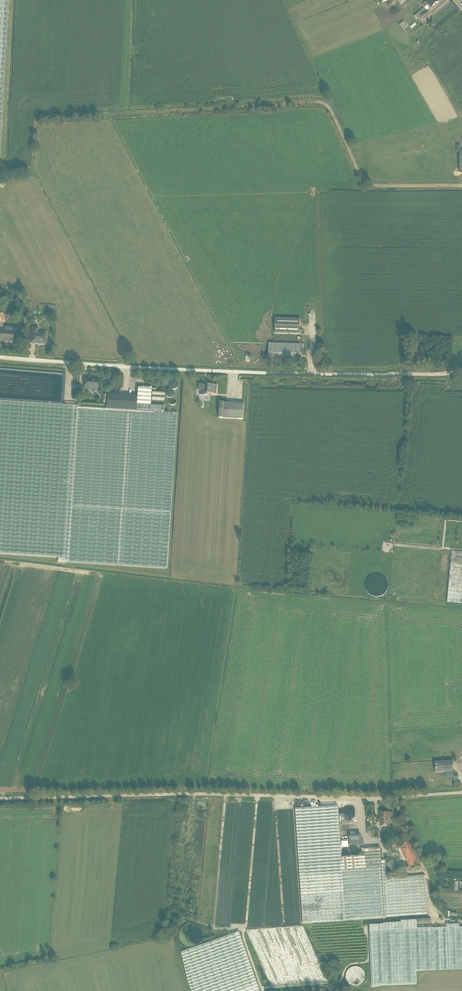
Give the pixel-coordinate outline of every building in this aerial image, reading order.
[(441,3),(439,0),(431,0),(423,6),(426,10),(430,7),(432,10),(441,3)] [(415,23),(426,16),(422,10),(411,17),(415,23)] [(275,318),(275,332),(299,334),(300,319),(275,318)] [(32,327),(31,344),(46,345),(47,333),(39,332),(39,328),(32,327)] [(17,343),(18,332),(2,330),(1,333),(0,333),(0,341),(17,343)] [(269,344),(269,362),(304,364),(304,345),(269,344)] [(84,389),(99,390),(100,378),(85,377),(84,389)] [(174,388),(175,380),(167,379),(166,387),(174,388)] [(199,394),(216,394),(216,384),(199,384),(199,394)] [(167,570),(178,413),(164,412),(164,406),(150,405),(151,388),(138,387),(137,396),(107,394),(106,408),(0,400),(0,554),(57,558),(57,562),(167,570)] [(244,404),(220,402),(219,418),(243,420),(244,404)] [(461,605),(461,554),(452,553),(447,603),(461,605)] [(453,764),(434,765),(434,775),(453,774),(453,764)] [(301,924),(427,916),(425,876),(386,878),(385,859),(380,860),(379,847),(362,848),(363,855),(340,856),(337,805),(294,808),(301,924)] [(380,827),(392,826),(391,812),(379,813),(380,827)] [(182,825),(182,817),(174,817),(174,825),(182,825)] [(359,844),(358,834),(347,834),(347,844),(359,844)] [(404,858),(407,866),(415,864),(411,852),(407,853),(405,849),(401,851),(399,846),(395,848),(399,859),(404,858)] [(458,928),(458,924),(445,924),(445,928),(416,929),(416,921),(400,921),(400,924),(368,925),(369,986),(416,985),(416,971),(461,970),(461,927),(458,928)] [(241,931),(180,952),(194,990),(262,990),(241,931)]
